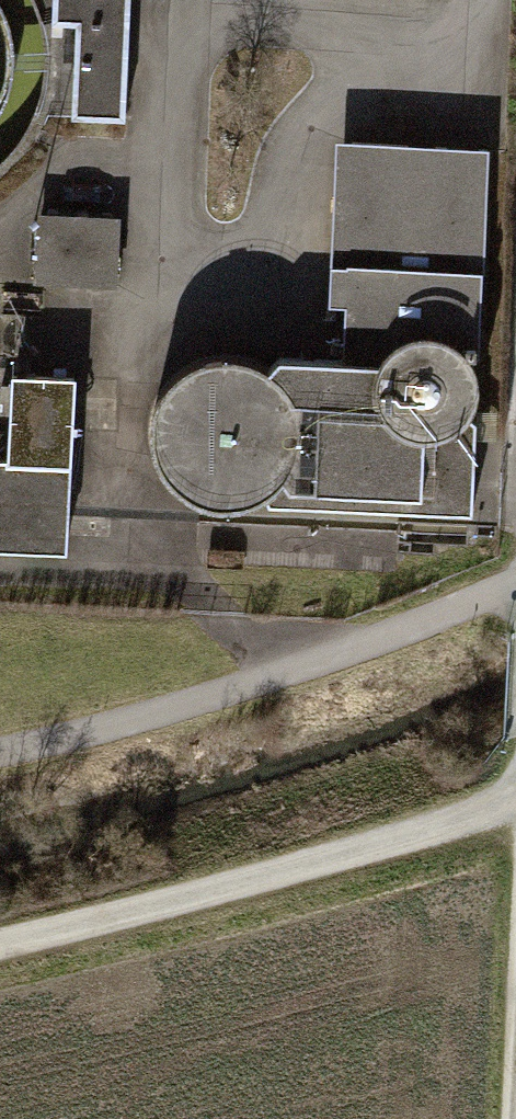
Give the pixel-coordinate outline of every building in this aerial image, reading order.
[(130,0),(57,0),(56,28),(78,29),(75,129),(126,130),(130,0)] [(278,374),(277,393),(271,386),(242,375),(211,377),(183,390),(164,414),(155,444),(160,475),(177,501),(203,518),(233,523),(263,515),(274,507),(273,523),(476,529),(487,159),(340,154),(335,314),(349,314),(347,376),(278,374)] [(118,227),(37,224),(34,286),(115,290),(118,227)] [(68,563),(70,529),(76,391),(14,388),(10,471),(0,471),(0,560),(68,563)]
